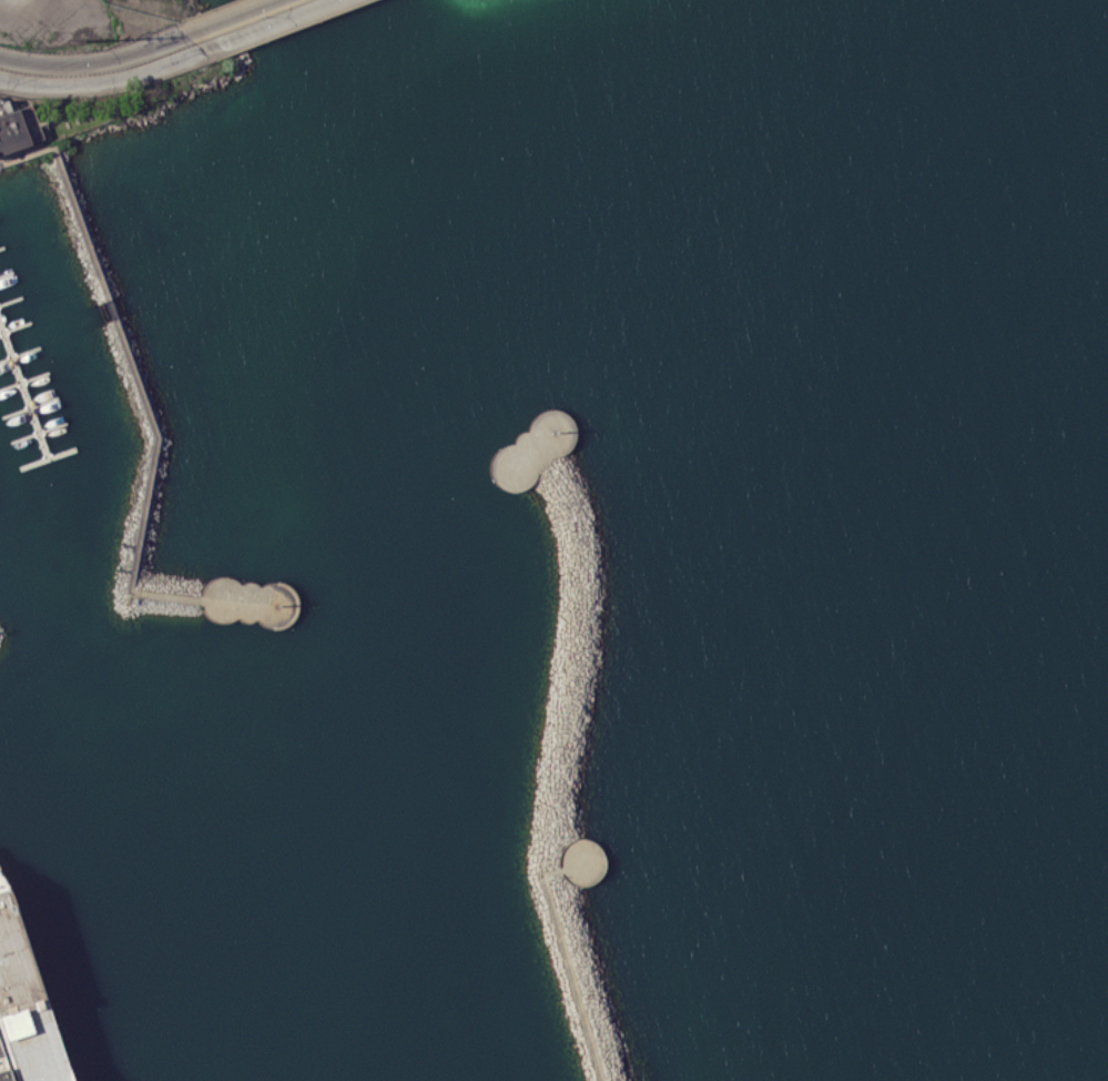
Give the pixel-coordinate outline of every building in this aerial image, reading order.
[(16,104),(9,106),(7,99),(0,101),(0,154),(28,146),(16,104)] [(10,891),(0,876),(0,1039),(14,1080),(72,1080),(10,891)] [(0,1048),(0,1080),(10,1080),(0,1048)]
